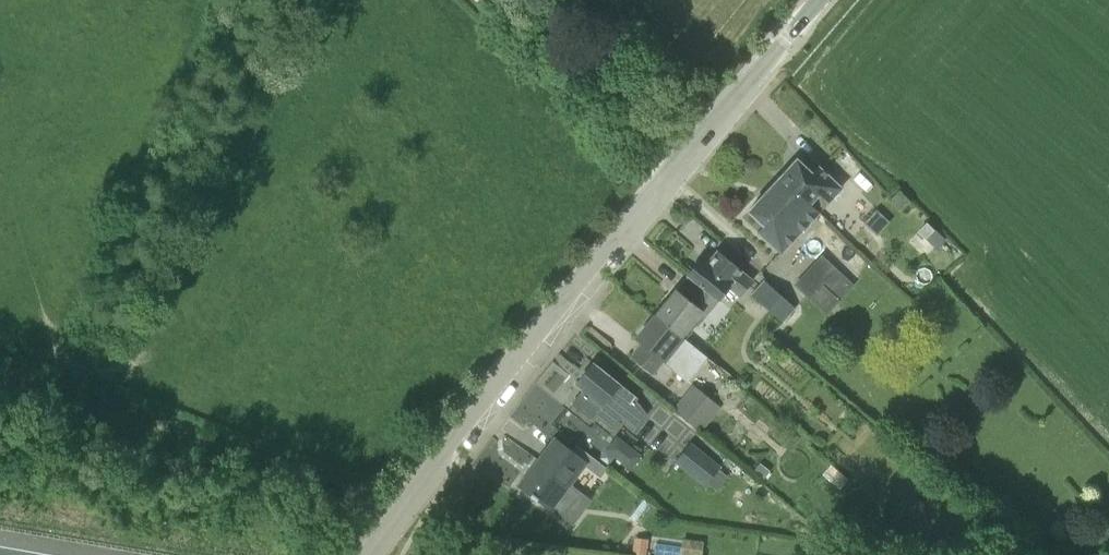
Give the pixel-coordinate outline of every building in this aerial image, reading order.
[(796,191),(819,212),(841,187),(818,166),(812,173),(796,158),(777,179),(793,194),(796,191)] [(819,212),(796,191),(793,194),(777,179),(748,210),(764,224),(758,231),(781,252),(819,212)] [(902,209),(910,201),(900,190),(891,198),(902,209)] [(925,237),(933,229),(926,223),(919,231),(925,237)] [(699,260),(688,274),(718,298),(729,285),(740,294),(752,279),(717,251),(706,265),(699,260)] [(824,255),(796,285),(828,315),(856,285),(824,255)] [(697,324),(718,298),(688,274),(655,315),(681,336),(693,321),(697,324)] [(783,320),(795,307),(766,281),(754,294),(783,320)] [(681,336),(655,315),(636,338),(641,342),(630,357),(652,375),(664,361),(688,381),(706,358),(681,336)] [(590,419),(594,414),(612,429),(637,397),(594,362),(576,384),(584,390),(572,405),(590,419)] [(700,433),(720,409),(692,385),(672,411),(700,433)] [(530,396),(515,416),(531,427),(545,407),(530,396)] [(571,451),(556,439),(538,463),(540,464),(532,475),(534,476),(525,489),(552,509),(572,525),(591,500),(571,483),(584,465),(600,477),(607,468),(576,444),(571,451)] [(728,477),(718,469),(721,466),(691,442),(676,461),(705,485),(707,483),(716,490),(728,477)] [(623,464),(632,471),(643,457),(634,450),(623,464)] [(770,470),(760,462),(753,471),(763,479),(770,470)] [(684,554),(704,554),(706,537),(686,535),(684,554)] [(633,554),(640,554),(645,554),(647,541),(634,539),(633,554)]
